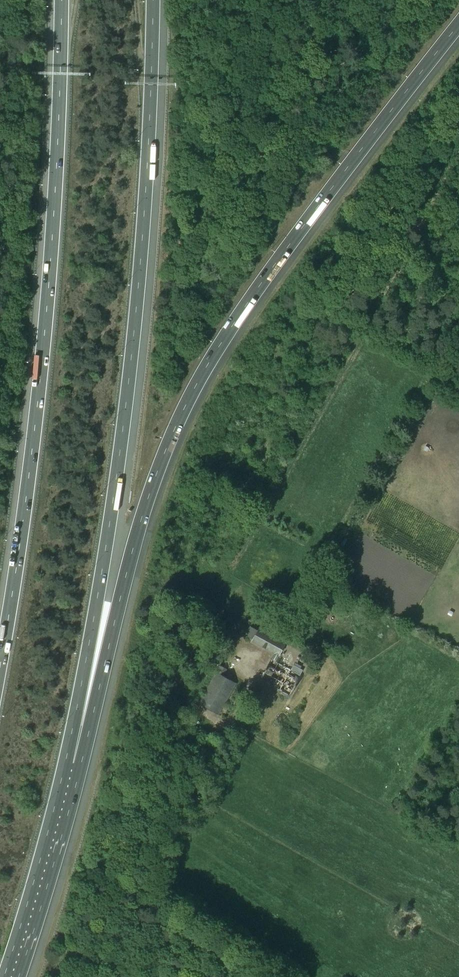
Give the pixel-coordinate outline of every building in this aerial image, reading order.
[(303,670),(296,666),(294,665),(291,669),(276,661),(284,643),(259,629),(258,631),(251,627),(246,635),(253,639),(252,640),(275,653),(272,659),(261,679),(290,695),(301,675),(300,674),(303,670)] [(235,683),(224,677),(228,669),(221,665),(216,673),(216,672),(200,703),(219,715),(235,683)] [(291,704),(297,707),(300,701),(293,698),(291,704)]
